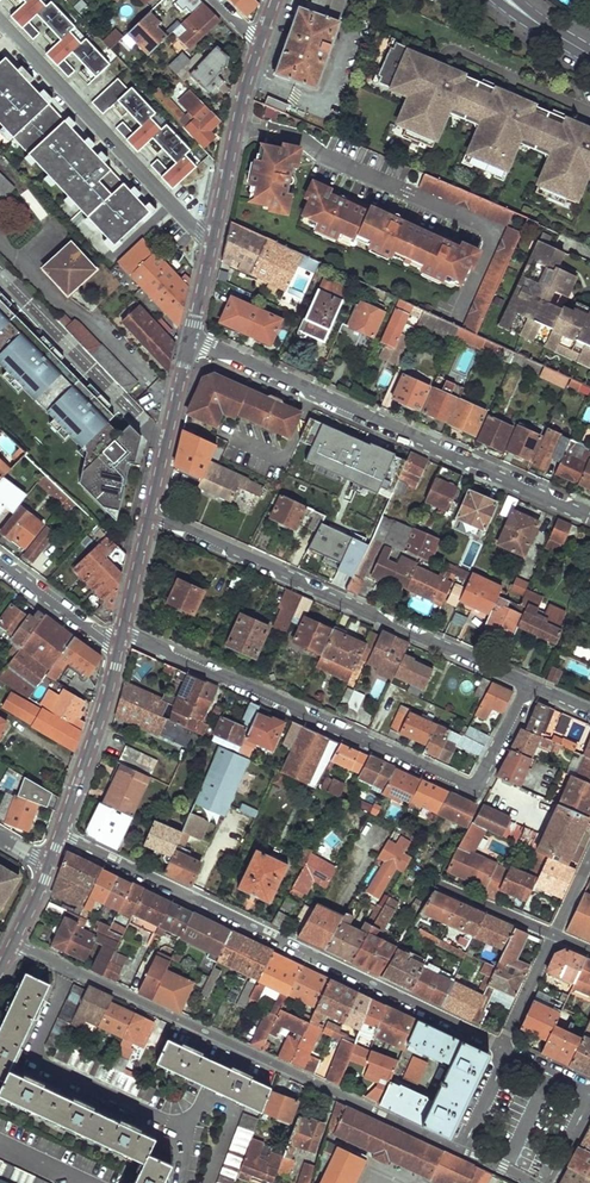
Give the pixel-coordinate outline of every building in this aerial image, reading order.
[(33,40),(40,34),(29,22),(38,14),(61,39),(74,27),(51,1),(46,6),(40,0),(29,0),(11,16),(33,40)] [(243,17),(257,4),(254,0),(227,0),(243,17)] [(344,0),(299,0),(296,10),(335,23),(344,0)] [(185,48),(218,20),(201,2),(178,25),(180,28),(184,32),(176,39),(185,48)] [(335,23),(296,10),(273,74),(312,88),(322,61),(335,23)] [(167,35),(145,12),(124,32),(146,54),(151,50),(167,35)] [(175,33),(180,28),(178,25),(172,30),(175,33)] [(108,48),(121,35),(114,28),(101,40),(108,48)] [(46,54),(68,78),(75,72),(64,60),(73,52),(96,77),(110,65),(86,39),(81,44),(70,32),(46,54)] [(582,130),(561,121),(537,111),(534,116),(526,112),(528,107),(511,100),(491,91),(467,80),(464,86),(455,82),(458,76),(441,70),(421,61),(422,57),(391,44),(388,49),(385,48),(373,76),(376,78),(373,83),(395,93),(397,89),(406,93),(408,98),(405,104),(401,102),(391,126),(411,135),(415,142),(426,147),(439,119),(435,117),(438,110),(442,108),(452,113),(450,117),(464,123),(465,119),(475,123),(477,127),(474,134),(470,132),(460,155),(468,159),(465,164),(488,174),(490,168),(498,171),(508,149),(504,147),(507,140),(511,138),(521,143),(519,146),(533,153),(535,149),(544,153),(546,157),(543,164),(539,162),(527,191),(538,195),(550,194),(571,204),(581,181),(577,179),(580,172),(584,170),(589,173),(589,134),(582,130)] [(226,59),(215,48),(188,76),(208,96),(222,83),(215,76),(224,68),(226,59)] [(173,73),(187,60),(180,54),(166,66),(173,73)] [(441,70),(443,66),(422,57),(421,61),(441,70)] [(0,68),(0,122),(20,143),(54,111),(7,61),(0,68)] [(464,86),(467,80),(458,76),(455,82),(464,86)] [(103,114),(118,101),(129,91),(118,79),(92,103),(103,114)] [(491,91),(511,100),(513,96),(492,87),(491,91)] [(122,123),(115,129),(137,152),(161,130),(150,118),(155,113),(131,88),(129,91),(118,101),(141,126),(133,134),(122,123)] [(206,130),(218,120),(209,110),(207,113),(195,101),(189,108),(191,111),(182,119),(163,99),(158,102),(184,130),(185,128),(201,145),(211,136),(206,130)] [(283,114),(285,107),(266,99),(263,105),(283,114)] [(534,116),(537,111),(528,107),(526,112),(534,116)] [(583,126),(562,117),(561,121),(582,130),(583,126)] [(114,172),(68,125),(32,159),(120,250),(156,215),(127,185),(115,197),(102,184),(114,172)] [(158,159),(151,166),(173,189),(196,167),(185,155),(190,150),(167,125),(153,138),(177,163),(168,171),(158,159)] [(284,150),(266,146),(263,159),(263,162),(256,160),(251,185),(257,187),(256,190),(253,202),(271,206),(270,211),(282,214),(287,209),(290,195),(285,194),(282,193),(281,193),(284,184),(287,185),(293,181),(290,175),(286,174),(287,166),(291,168),(296,169),(300,150),(285,146),(284,150)] [(425,174),(424,173),(419,186),(509,224),(514,212),(425,174)] [(3,199),(13,188),(0,174),(0,196),(3,199)] [(310,194),(314,196),(306,214),(320,221),(317,226),(342,239),(344,233),(357,239),(358,238),(369,244),(366,250),(390,262),(392,257),(420,270),(418,273),(443,284),(445,279),(460,286),(468,269),(473,271),(480,255),(462,247),(460,251),(458,255),(451,252),(452,248),(451,242),(445,244),(408,227),(407,231),(398,227),(399,223),(398,218),(393,220),(391,224),(382,220),(384,216),(356,202),(354,206),(347,203),(349,199),(347,195),(342,195),(339,200),(332,196),(334,192),(336,188),(323,181),(315,184),(310,194)] [(393,220),(384,216),(382,220),(391,224),(393,220)] [(250,273),(265,237),(265,236),(258,233),(230,220),(222,259),(250,273)] [(408,227),(399,223),(398,227),(407,231),(408,227)] [(544,225),(525,266),(532,269),(529,277),(522,274),(516,286),(523,289),(517,303),(509,300),(501,319),(509,322),(506,328),(531,339),(534,333),(545,339),(561,346),(565,355),(580,362),(589,360),(589,343),(583,339),(589,323),(589,313),(585,310),(582,316),(570,310),(568,312),(558,308),(552,320),(544,317),(542,320),(530,315),(544,283),(566,293),(574,277),(555,268),(561,252),(552,248),(559,232),(544,225)] [(521,235),(510,230),(463,328),(471,332),(474,334),(494,292),(506,266),(521,235)] [(295,277),(305,256),(265,237),(250,273),(288,291),(295,277)] [(44,268),(67,293),(75,285),(77,286),(87,277),(86,275),(94,267),(71,242),(44,268)] [(146,246),(125,267),(180,326),(189,280),(182,278),(181,282),(146,246)] [(532,269),(525,266),(522,274),(529,277),(532,269)] [(329,333),(342,303),(338,301),(343,290),(324,281),(305,321),(313,324),(308,335),(315,338),(319,329),(329,333)] [(558,308),(542,301),(547,290),(564,298),(566,293),(544,283),(530,315),(542,320),(544,317),(552,320),(558,308)] [(523,289),(516,286),(509,300),(517,303),(523,289)] [(7,308),(11,304),(0,293),(0,301),(7,308)] [(232,297),(220,321),(270,345),(282,320),(232,297)] [(414,306),(397,299),(393,307),(397,309),(382,342),(385,343),(380,356),(399,365),(413,336),(403,332),(414,306)] [(136,437),(126,427),(120,433),(108,421),(114,415),(107,408),(86,387),(59,360),(38,339),(7,308),(0,301),(0,365),(6,371),(2,376),(18,391),(22,387),(35,399),(39,394),(51,406),(46,411),(54,418),(49,423),(65,439),(70,434),(82,446),(94,458),(82,470),(81,474),(88,481),(84,486),(104,506),(119,509),(130,461),(136,437)] [(357,313),(350,327),(373,337),(385,313),(362,303),(360,307),(356,305),(353,311),(357,313)] [(585,310),(572,304),(570,310),(582,316),(585,310)] [(176,343),(139,305),(122,321),(169,371),(176,343)] [(460,327),(425,311),(417,327),(432,333),(435,327),(455,336),(456,335),(460,327)] [(119,384),(125,390),(135,379),(99,341),(97,343),(73,318),(64,327),(119,384)] [(509,322),(501,319),(499,325),(506,328),(509,322)] [(308,335),(313,324),(305,321),(300,332),(308,335)] [(471,332),(463,328),(460,327),(456,335),(467,340),(471,332)] [(324,342),(329,333),(319,329),(315,338),(324,342)] [(486,339),(474,334),(471,332),(467,340),(483,347),(483,346),(486,339)] [(42,336),(38,339),(59,360),(63,357),(42,336)] [(517,354),(486,339),(483,346),(513,361),(517,354)] [(561,346),(545,339),(542,345),(565,355),(561,346)] [(544,366),(539,377),(563,389),(569,377),(544,366)] [(403,372),(392,397),(419,409),(429,387),(406,377),(407,373),(403,372)] [(198,390),(188,412),(210,422),(214,414),(221,412),(224,411),(233,409),(237,411),(237,412),(289,436),(300,412),(225,379),(216,382),(215,378),(203,382),(205,387),(198,390)] [(569,379),(566,387),(576,391),(580,383),(569,379)] [(448,423),(459,400),(464,389),(446,380),(441,392),(433,388),(423,411),(448,423)] [(90,383),(86,387),(107,408),(111,404),(90,383)] [(39,394),(35,399),(46,411),(51,406),(39,394)] [(459,400),(448,423),(475,434),(485,412),(459,400)] [(214,414),(210,422),(216,424),(221,412),(214,414)] [(489,416),(478,439),(501,450),(511,427),(489,416)] [(135,462),(141,435),(129,424),(126,427),(136,437),(130,461),(135,462)] [(315,531),(298,568),(347,590),(371,537),(381,516),(387,503),(375,498),(369,509),(359,505),(387,442),(349,425),(317,495),(304,489),(298,503),(323,514),(315,531)] [(517,426),(507,449),(515,454),(513,460),(523,464),(526,458),(530,460),(541,437),(517,426)] [(183,431),(175,466),(179,468),(178,470),(201,481),(199,486),(232,501),(240,484),(246,487),(244,490),(260,497),(264,487),(209,461),(216,446),(183,431)] [(549,431),(534,465),(546,470),(561,436),(549,431)] [(589,459),(589,453),(588,451),(583,461),(569,454),(574,443),(570,441),(556,473),(579,483),(589,460),(589,459)] [(85,458),(82,470),(94,458),(82,446),(78,451),(85,458)] [(410,452),(398,479),(393,491),(402,495),(406,485),(415,489),(428,460),(410,452)] [(3,478),(13,469),(0,456),(0,481),(3,478)] [(579,483),(589,489),(589,460),(579,483)] [(440,465),(423,503),(437,509),(451,515),(457,503),(454,502),(459,490),(456,489),(462,475),(440,465)] [(386,473),(375,498),(387,503),(393,491),(398,479),(386,473)] [(80,482),(84,486),(88,481),(81,474),(80,482)] [(5,507),(18,489),(3,478),(0,481),(0,513),(5,507)] [(18,489),(5,507),(13,512),(27,496),(18,489)] [(468,491),(457,518),(483,530),(495,503),(468,491)] [(280,494),(270,516),(296,528),(303,512),(312,516),(307,528),(315,531),(323,514),(298,503),(280,494)] [(509,518),(498,544),(524,555),(538,522),(513,511),(517,500),(508,496),(500,514),(509,518)] [(117,519),(119,509),(104,506),(117,519)] [(42,525),(22,507),(2,531),(10,539),(13,536),(25,545),(42,525)] [(435,513),(449,520),(451,515),(437,509),(435,513)] [(381,516),(371,537),(386,544),(401,551),(411,529),(381,516)] [(557,518),(549,535),(563,542),(571,524),(557,518)] [(55,534),(47,527),(25,553),(34,560),(55,534)] [(411,529),(401,551),(411,556),(420,559),(429,564),(439,541),(411,529)] [(111,621),(122,575),(111,564),(118,557),(111,551),(116,545),(108,537),(100,530),(96,534),(101,542),(72,568),(105,601),(92,614),(105,623),(111,621)] [(371,575),(390,584),(391,582),(407,589),(417,566),(408,563),(405,569),(387,561),(391,551),(384,547),(386,544),(371,537),(347,590),(357,595),(379,550),(382,551),(371,575)] [(472,540),(459,563),(471,569),(483,546),(472,540)] [(411,556),(408,563),(417,566),(420,559),(411,556)] [(468,581),(470,575),(445,562),(441,569),(468,581)] [(407,589),(442,605),(453,582),(417,566),(407,589)] [(457,606),(456,607),(487,620),(494,604),(498,595),(501,589),(501,588),(471,574),(470,575),(468,581),(463,591),(457,606)] [(239,590),(243,581),(235,577),(231,586),(239,590)] [(179,580),(168,602),(193,613),(204,591),(179,580)] [(463,591),(454,587),(447,601),(457,606),(463,591)] [(293,617),(303,595),(287,588),(278,609),(282,610),(274,627),(286,633),(293,617)] [(501,589),(498,595),(509,600),(512,594),(501,589)] [(521,616),(517,626),(554,643),(560,630),(557,629),(564,612),(548,604),(544,612),(536,608),(527,604),(532,593),(526,590),(520,602),(519,605),(525,607),(521,616)] [(542,597),(532,593),(527,604),(536,608),(542,597)] [(303,622),(294,642),(321,655),(333,629),(306,617),(314,600),(303,595),(293,617),(303,622)] [(494,604),(521,616),(525,607),(519,605),(509,600),(498,595),(494,604)] [(487,620),(485,626),(512,638),(517,626),(521,616),(494,604),(487,620)] [(14,655),(45,615),(37,609),(30,620),(12,606),(0,621),(0,629),(12,637),(10,639),(16,644),(10,652),(14,655)] [(241,613),(227,644),(255,657),(269,626),(241,613)] [(27,698),(44,674),(52,664),(73,636),(45,615),(14,655),(1,674),(0,675),(0,682),(27,698)] [(346,632),(334,626),(333,629),(321,655),(316,666),(348,681),(359,659),(367,662),(379,637),(370,632),(364,644),(344,636),(346,632)] [(378,667),(394,675),(404,655),(409,644),(382,631),(379,637),(367,662),(378,667)] [(88,676),(101,657),(73,636),(52,664),(64,671),(69,663),(88,676)] [(394,675),(424,688),(433,668),(404,655),(394,675)] [(394,675),(378,667),(377,671),(393,679),(394,675)] [(554,667),(549,681),(556,684),(562,670),(554,667)] [(155,695),(148,710),(160,716),(176,723),(186,728),(206,682),(179,670),(166,700),(155,695)] [(483,677),(474,695),(484,699),(493,681),(483,677)] [(124,681),(120,697),(148,710),(155,695),(124,681)] [(493,681),(484,699),(475,716),(485,720),(491,707),(502,713),(514,691),(493,681)] [(206,682),(186,728),(192,731),(200,714),(204,716),(217,687),(206,682)] [(75,716),(84,702),(62,689),(58,695),(48,689),(38,704),(49,710),(82,729),(84,721),(75,716)] [(354,690),(347,706),(358,711),(365,696),(354,690)] [(2,707),(12,713),(21,698),(11,692),(2,707)] [(116,715),(187,748),(194,732),(192,731),(186,728),(160,716),(148,710),(120,697),(116,715)] [(81,732),(21,698),(12,713),(75,750),(81,732)] [(222,718),(212,740),(220,744),(222,745),(225,738),(236,742),(233,750),(239,752),(259,706),(251,702),(243,720),(247,721),(244,728),(222,718)] [(539,702),(526,730),(537,735),(549,707),(539,702)] [(259,706),(239,752),(250,758),(257,743),(272,749),(284,722),(273,718),(271,718),(269,717),(271,711),(259,706)] [(494,723),(499,714),(491,710),(486,720),(494,723)] [(390,729),(427,745),(436,724),(410,712),(408,716),(399,712),(390,729)] [(563,713),(556,729),(556,730),(560,732),(565,734),(573,717),(563,713)] [(294,722),(284,745),(293,749),(303,726),(294,722)] [(436,724),(427,745),(423,754),(435,759),(436,756),(449,762),(455,746),(479,757),(485,745),(464,735),(464,736),(436,724)] [(470,725),(464,735),(485,745),(490,736),(470,725)] [(303,726),(293,749),(282,772),(285,774),(316,788),(331,761),(340,743),(303,726)] [(551,726),(546,739),(551,741),(554,734),(556,730),(556,729),(551,726)] [(522,728),(511,749),(530,757),(535,746),(551,753),(556,743),(551,741),(546,739),(537,735),(526,730),(522,728)] [(554,734),(551,741),(556,743),(566,747),(568,743),(565,742),(566,740),(558,737),(554,734)] [(340,743),(331,761),(359,773),(369,756),(340,743)] [(219,746),(195,803),(222,816),(247,759),(219,746)] [(127,747),(119,763),(123,764),(150,777),(158,761),(127,747)] [(370,756),(359,776),(383,788),(395,768),(382,762),(370,756)] [(577,778),(589,784),(589,757),(586,756),(577,778)] [(123,764),(104,804),(132,817),(150,777),(123,764)] [(395,768),(383,788),(380,794),(388,798),(395,787),(399,788),(401,785),(406,788),(398,802),(407,806),(422,780),(409,774),(395,768)] [(278,770),(273,781),(280,784),(285,774),(282,772),(278,770)] [(560,804),(588,816),(589,813),(589,784),(577,778),(573,776),(560,804)] [(59,796),(26,777),(20,796),(55,806),(59,796)] [(327,778),(321,789),(338,797),(344,785),(327,778)] [(422,780),(407,806),(406,808),(411,810),(415,803),(437,813),(449,792),(436,786),(422,780)] [(358,790),(351,804),(369,812),(375,802),(366,797),(367,794),(358,790)] [(449,792),(437,813),(466,826),(477,805),(462,798),(449,792)] [(39,804),(14,795),(4,824),(30,833),(39,804)] [(99,802),(85,830),(86,835),(117,850),(132,817),(104,804),(99,802)] [(255,816),(257,809),(241,804),(238,811),(255,816)] [(549,856),(567,864),(569,859),(578,863),(589,838),(589,823),(586,822),(588,816),(560,804),(545,836),(509,821),(503,835),(539,851),(549,856)] [(488,828),(503,835),(509,821),(511,817),(485,805),(476,823),(488,828)] [(203,818),(190,813),(176,847),(169,863),(164,873),(192,886),(201,864),(181,854),(189,836),(201,841),(208,824),(203,818)] [(152,826),(144,845),(164,854),(162,857),(164,861),(169,863),(176,847),(171,845),(178,828),(170,824),(168,827),(154,820),(152,826)] [(474,854),(488,828),(476,823),(473,821),(446,868),(487,886),(486,889),(490,890),(501,867),(474,854)] [(405,850),(387,840),(377,857),(403,872),(411,858),(404,853),(405,850)] [(257,849),(238,888),(270,903),(289,864),(257,849)] [(549,856),(539,851),(530,874),(538,878),(549,856)] [(67,852),(57,881),(90,896),(102,870),(67,852)] [(337,868),(311,853),(291,887),(304,895),(312,880),(325,888),(337,868)] [(549,856),(538,878),(535,885),(562,897),(576,869),(567,864),(549,856)] [(509,871),(500,889),(527,901),(535,885),(538,878),(511,866),(509,871)] [(490,890),(487,896),(495,899),(500,889),(509,871),(501,867),(490,890)] [(0,869),(0,907),(1,908),(15,885),(5,879),(8,874),(0,869)] [(102,870),(90,896),(82,910),(86,912),(87,909),(91,911),(95,903),(94,901),(103,905),(117,877),(102,870)] [(117,877),(103,905),(118,911),(131,884),(117,877)] [(52,893),(79,906),(75,911),(70,908),(68,911),(79,917),(82,910),(90,896),(57,881),(52,893)] [(131,884),(118,911),(131,918),(145,890),(131,884)] [(145,890),(131,918),(129,922),(155,934),(156,933),(170,902),(145,890)] [(433,892),(418,916),(421,918),(424,913),(448,923),(457,903),(446,898),(433,892)] [(585,892),(580,901),(566,930),(589,940),(589,894),(585,892)] [(421,894),(412,909),(417,912),(426,897),(421,894)] [(285,897),(280,907),(291,913),(296,903),(285,897)] [(372,925),(351,962),(379,976),(397,946),(375,936),(378,930),(381,932),(398,903),(388,898),(383,907),(372,925)] [(352,900),(345,913),(351,916),(358,904),(352,900)] [(167,927),(182,934),(192,913),(170,902),(156,932),(163,935),(167,927)] [(63,919),(49,948),(53,950),(54,947),(62,951),(79,917),(68,911),(49,903),(45,911),(63,919)] [(457,903),(448,923),(471,934),(468,941),(471,943),(475,935),(485,915),(471,909),(457,903)] [(300,933),(297,937),(324,949),(343,916),(316,904),(312,911),(300,933)] [(378,905),(367,923),(372,925),(383,907),(378,905)] [(312,911),(304,906),(292,928),(300,933),(312,911)] [(79,917),(94,923),(95,920),(97,917),(86,912),(82,910),(79,917)] [(276,912),(270,923),(281,929),(287,918),(276,912)] [(192,913),(182,934),(181,937),(187,940),(210,951),(219,956),(231,932),(192,913)] [(343,916),(324,949),(351,962),(372,925),(367,923),(365,922),(360,931),(349,925),(354,917),(351,916),(345,913),(343,916)] [(485,915),(475,935),(504,947),(513,928),(497,920),(485,915)] [(79,917),(62,951),(83,962),(93,941),(95,936),(89,933),(91,929),(94,923),(79,917)] [(365,922),(354,917),(349,925),(360,931),(365,922)] [(94,930),(103,934),(119,942),(122,936),(108,930),(110,927),(95,920),(94,923),(96,924),(94,930)] [(110,927),(108,930),(122,936),(125,929),(112,923),(110,927)] [(504,947),(499,960),(498,961),(526,974),(529,966),(515,960),(527,934),(513,928),(504,947)] [(94,930),(91,929),(89,933),(95,936),(93,941),(98,943),(103,934),(94,930)] [(416,936),(438,946),(440,941),(419,931),(416,936)] [(231,932),(219,956),(217,959),(259,979),(272,951),(231,932)] [(408,932),(396,951),(403,954),(415,935),(408,932)] [(101,952),(92,971),(96,972),(102,975),(109,962),(113,954),(119,942),(103,934),(98,943),(104,945),(104,946),(111,950),(109,956),(101,952)] [(177,946),(171,959),(177,962),(187,940),(181,937),(177,946)] [(438,946),(464,958),(467,953),(440,941),(438,946)] [(104,946),(101,952),(109,956),(111,950),(104,946)] [(555,954),(547,971),(573,983),(585,958),(565,948),(555,954)] [(210,951),(208,957),(216,962),(217,959),(219,956),(210,951)] [(272,951),(259,979),(256,986),(249,1001),(254,1003),(255,1000),(257,1001),(262,991),(277,998),(267,1018),(264,1017),(251,1045),(261,1049),(265,1042),(269,1034),(280,1009),(284,1001),(287,994),(301,965),(272,951)] [(394,954),(408,961),(410,957),(403,954),(396,951),(394,954)] [(152,999),(171,959),(157,952),(138,992),(152,999)] [(113,954),(109,962),(121,968),(125,959),(113,954)] [(394,954),(381,977),(410,991),(423,963),(410,957),(408,961),(394,954)] [(487,955),(485,961),(496,966),(498,961),(499,960),(487,955)] [(572,986),(589,993),(589,960),(585,958),(573,983),(572,986)] [(491,978),(482,996),(471,1020),(480,1024),(487,1010),(484,1009),(489,998),(494,989),(514,998),(526,974),(498,961),(496,966),(491,978)] [(109,962),(102,975),(115,981),(121,968),(109,962)] [(423,963),(410,991),(441,1006),(453,981),(454,978),(452,977),(450,980),(426,968),(427,965),(423,963)] [(301,965),(287,994),(313,1005),(311,1010),(314,1011),(330,979),(301,965)] [(209,977),(201,991),(208,994),(220,969),(214,966),(209,977)] [(166,970),(152,999),(172,1008),(179,1011),(193,983),(166,970)] [(171,1164),(148,1154),(155,1139),(135,1130),(78,1103),(23,1077),(8,1070),(48,984),(26,973),(0,1028),(0,1095),(144,1162),(134,1182),(162,1182),(171,1164)] [(485,975),(477,993),(482,996),(491,978),(485,975)] [(311,1017),(308,1023),(315,1026),(322,1012),(358,1029),(369,998),(330,979),(314,1011),(311,1017)] [(453,981),(441,1006),(471,1020),(482,996),(477,993),(453,981)] [(247,982),(237,1004),(245,1007),(249,1001),(256,986),(247,982)] [(74,984),(44,1046),(56,1051),(60,1044),(77,1009),(86,990),(74,984)] [(86,990),(77,1009),(101,1020),(110,1002),(112,997),(102,993),(88,986),(86,990)] [(510,1007),(514,998),(494,989),(489,998),(510,1007)] [(562,994),(558,1001),(563,1003),(567,996),(562,994)] [(369,998),(358,1029),(356,1034),(354,1039),(370,1045),(373,1036),(384,1005),(369,998)] [(284,1001),(280,1009),(285,1012),(290,1004),(284,1001)] [(532,1001),(519,1027),(546,1039),(552,1026),(563,1003),(558,1001),(556,1005),(558,1005),(556,1011),(532,1001)] [(110,1002),(101,1020),(99,1024),(123,1036),(134,1013),(110,1002)] [(384,1005),(373,1036),(380,1039),(403,1050),(406,1044),(417,1021),(384,1005)] [(288,1036),(278,1057),(283,1060),(289,1063),(308,1023),(302,1020),(285,1012),(280,1009),(269,1034),(277,1037),(282,1026),(299,1033),(296,1040),(288,1036)] [(134,1013),(123,1036),(143,1045),(153,1022),(134,1013)] [(306,1014),(302,1020),(308,1023),(311,1017),(306,1014)] [(568,1066),(589,1076),(589,1039),(589,1036),(589,1019),(581,1039),(568,1066)] [(450,1064),(431,1102),(424,1099),(424,1098),(398,1085),(398,1086),(389,1082),(386,1088),(379,1104),(397,1113),(425,1126),(449,1137),(488,1055),(417,1021),(406,1044),(415,1048),(415,1049),(440,1061),(441,1060),(450,1064)] [(315,1026),(308,1023),(289,1063),(301,1068),(314,1074),(320,1060),(308,1055),(320,1028),(315,1026)] [(332,1023),(329,1029),(333,1031),(341,1035),(341,1032),(347,1034),(345,1039),(353,1042),(354,1039),(356,1034),(332,1023)] [(546,1039),(540,1053),(568,1066),(581,1039),(552,1026),(546,1039)] [(341,1040),(326,1080),(331,1082),(338,1085),(347,1059),(352,1045),(353,1042),(345,1039),(347,1034),(341,1032),(341,1035),(333,1031),(331,1036),(341,1040)] [(373,1036),(370,1045),(368,1051),(373,1053),(380,1039),(373,1036)] [(156,1063),(261,1111),(270,1087),(168,1039),(156,1063)] [(352,1045),(368,1051),(370,1045),(354,1039),(353,1042),(352,1045)] [(70,1049),(84,1056),(88,1049),(73,1043),(70,1049)] [(120,1043),(115,1053),(125,1058),(130,1048),(120,1043)] [(53,1058),(149,1101),(154,1088),(146,1084),(109,1067),(101,1063),(84,1056),(70,1049),(60,1044),(56,1051),(53,1058)] [(352,1045),(347,1059),(364,1066),(366,1062),(363,1061),(368,1051),(352,1045)] [(396,1050),(391,1061),(397,1064),(402,1053),(396,1050)] [(368,1051),(363,1061),(366,1062),(364,1066),(362,1073),(375,1079),(376,1076),(389,1082),(397,1064),(391,1061),(373,1053),(368,1051)] [(104,1058),(101,1063),(109,1067),(110,1063),(112,1060),(113,1059),(108,1056),(107,1060),(104,1058)] [(412,1056),(402,1078),(416,1085),(426,1063),(412,1056)] [(375,1079),(362,1073),(360,1076),(374,1082),(375,1079)] [(374,1082),(364,1097),(367,1096),(376,1100),(375,1103),(379,1104),(386,1088),(374,1082)] [(271,1091),(264,1110),(277,1115),(276,1119),(288,1123),(296,1101),(271,1091)] [(374,1152),(372,1157),(387,1164),(389,1160),(431,1180),(433,1175),(451,1182),(487,1182),(491,1173),(393,1128),(336,1101),(327,1131),(374,1152)] [(216,1182),(234,1182),(237,1176),(250,1141),(251,1138),(258,1118),(243,1113),(216,1182)] [(284,1152),(276,1172),(286,1176),(292,1159),(290,1158),(296,1144),(313,1150),(324,1124),(312,1119),(311,1122),(297,1117),(284,1152)] [(579,1146),(589,1151),(589,1126),(583,1137),(579,1146)] [(347,1182),(348,1182),(360,1182),(372,1157),(374,1152),(327,1131),(321,1151),(330,1155),(323,1171),(326,1172),(347,1182)] [(250,1141),(263,1146),(263,1144),(264,1143),(251,1138),(250,1141)] [(263,1146),(250,1141),(237,1176),(251,1182),(253,1178),(265,1182),(272,1182),(276,1172),(284,1152),(263,1144),(263,1146)] [(568,1167),(589,1177),(589,1151),(579,1146),(573,1158),(568,1167)] [(321,1151),(316,1168),(323,1171),(330,1155),(321,1151)] [(11,1182),(48,1182),(0,1160),(0,1178),(11,1182)] [(306,1165),(299,1181),(303,1182),(304,1179),(308,1180),(313,1167),(306,1165)] [(559,1182),(589,1182),(589,1177),(568,1167),(561,1179),(559,1182)] [(321,1182),(347,1182),(326,1172),(321,1182)]
